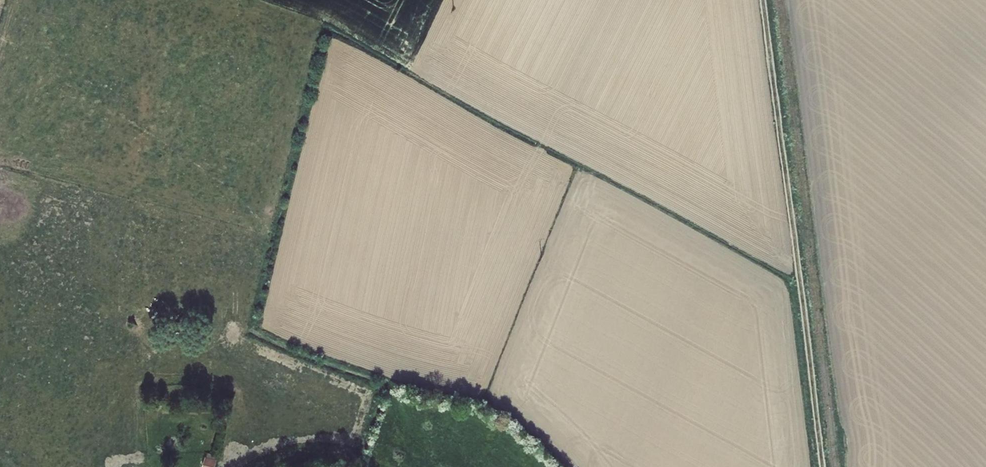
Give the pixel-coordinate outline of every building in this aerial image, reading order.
[(217,456),(204,454),(203,466),(216,466),(217,456)]
